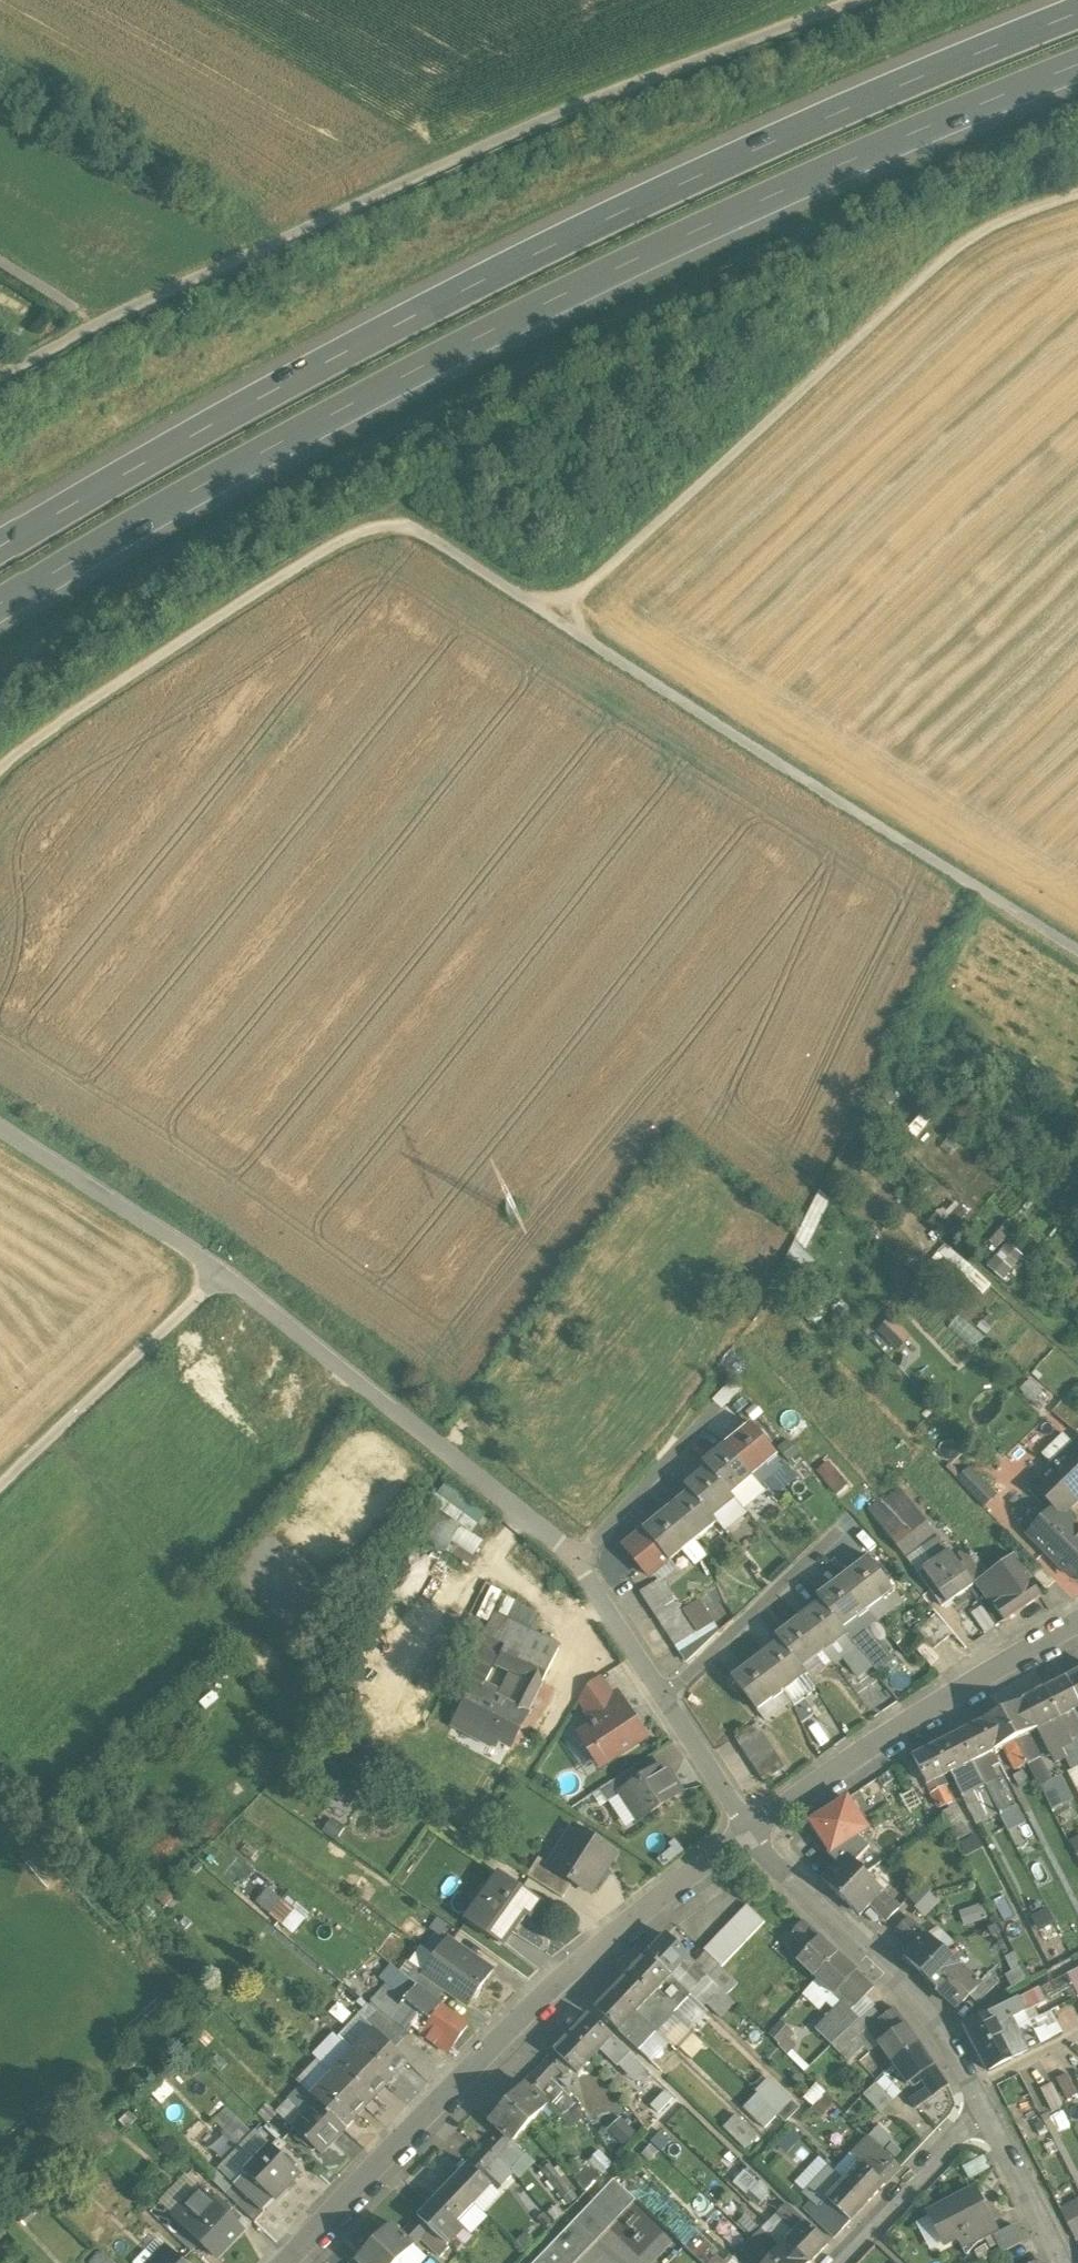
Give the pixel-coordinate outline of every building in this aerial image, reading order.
[(989,1265),(1005,1277),(1022,1253),(1006,1241),(989,1265)] [(1062,1400),(1052,1412),(1075,1433),(1077,1430),(1077,1414),(1062,1400)] [(749,1426),(750,1427),(726,1446),(751,1478),(775,1458),(776,1460),(778,1459),(750,1425),(749,1426)] [(1032,1486),(1058,1513),(1061,1517),(1062,1515),(1077,1500),(1077,1441),(1032,1486)] [(726,1446),(704,1464),(703,1462),(701,1463),(707,1470),(708,1469),(730,1495),(731,1494),(751,1478),(726,1446)] [(970,1468),(957,1481),(983,1508),(996,1496),(970,1468)] [(707,1470),(687,1486),(686,1485),(684,1486),(689,1493),(691,1491),(712,1518),(714,1517),(734,1502),(734,1503),(736,1501),(731,1494),(730,1495),(708,1469),(707,1470)] [(689,1493),(669,1509),(694,1541),(716,1523),(718,1525),(719,1523),(714,1517),(712,1518),(691,1491),(689,1493)] [(474,1533),(486,1513),(456,1496),(430,1541),(447,1551),(452,1541),(475,1555),(485,1539),(474,1533)] [(669,1509),(645,1528),(644,1527),(642,1529),(669,1563),(670,1563),(671,1562),(670,1562),(683,1551),(682,1550),(694,1541),(669,1509)] [(1046,1525),(1038,1522),(1031,1528),(1034,1536),(1032,1538),(1071,1578),(1077,1570),(1077,1531),(1062,1515),(1061,1517),(1058,1513),(1046,1525)] [(919,1516),(905,1528),(920,1545),(934,1534),(919,1516)] [(920,1545),(905,1528),(891,1541),(906,1558),(920,1545)] [(669,1563),(643,1530),(623,1545),(649,1577),(669,1563)] [(704,1553),(694,1541),(682,1550),(683,1551),(691,1561),(696,1566),(706,1559),(704,1553)] [(949,1554),(919,1575),(942,1607),(973,1586),(949,1554)] [(1014,1557),(979,1581),(1005,1622),(1041,1597),(1014,1557)] [(894,1593),(868,1558),(867,1559),(867,1560),(843,1578),(867,1611),(892,1593),(893,1594),(894,1593)] [(1055,1582),(1037,1563),(1027,1572),(1046,1591),(1055,1582)] [(662,1576),(640,1591),(648,1602),(669,1588),(662,1576)] [(843,1578),(818,1597),(817,1596),(816,1597),(821,1603),(842,1630),(843,1630),(867,1611),(843,1578)] [(669,1588),(648,1602),(655,1613),(676,1599),(669,1588)] [(676,1599),(655,1613),(662,1624),(684,1610),(676,1599)] [(698,1632),(712,1623),(698,1601),(684,1610),(691,1621),(698,1632)] [(821,1603),(799,1620),(823,1653),(845,1636),(846,1637),(847,1637),(847,1636),(843,1630),(842,1630),(821,1603)] [(995,1626),(982,1607),(971,1615),(984,1633),(995,1626)] [(684,1610),(662,1624),(669,1635),(691,1621),(684,1610)] [(867,1611),(843,1630),(847,1636),(847,1637),(862,1658),(877,1676),(893,1663),(870,1634),(867,1637),(864,1632),(876,1623),(867,1611)] [(953,1635),(936,1615),(926,1624),(943,1643),(953,1635)] [(516,1626),(496,1616),(486,1636),(507,1646),(516,1626)] [(799,1620),(777,1636),(776,1635),(775,1636),(779,1642),(780,1642),(801,1670),(802,1669),(823,1653),(799,1620)] [(691,1621),(669,1635),(676,1646),(698,1632),(691,1621)] [(698,1632),(676,1646),(686,1662),(718,1632),(712,1623),(698,1632)] [(943,1643),(926,1624),(916,1632),(926,1643),(933,1652),(943,1643)] [(559,1647),(516,1626),(507,1646),(500,1661),(527,1676),(541,1683),(559,1647)] [(507,1646),(486,1636),(462,1680),(474,1687),(480,1691),(500,1661),(507,1646)] [(779,1642),(757,1659),(782,1692),(804,1675),(805,1676),(806,1676),(802,1669),(801,1670),(780,1642),(779,1642)] [(933,1652),(926,1643),(916,1651),(928,1666),(938,1658),(933,1652)] [(757,1659),(733,1678),(732,1677),(731,1678),(757,1712),(758,1711),(757,1711),(782,1692),(757,1659)] [(1067,1677),(1077,1699),(1077,1671),(1067,1677)] [(513,1703),(511,1706),(526,1714),(541,1683),(527,1676),(513,1703)] [(611,1693),(598,1676),(589,1682),(578,1699),(585,1710),(611,1693)] [(1044,1689),(1059,1717),(1071,1711),(1077,1708),(1077,1699),(1067,1677),(1044,1689)] [(513,1703),(499,1694),(494,1700),(480,1691),(474,1687),(458,1719),(481,1732),(480,1734),(483,1741),(489,1745),(497,1743),(498,1741),(511,1748),(527,1715),(526,1714),(511,1706),(513,1703)] [(1044,1689),(1023,1700),(1038,1729),(1059,1717),(1044,1689)] [(611,1693),(585,1710),(594,1723),(622,1705),(613,1692),(611,1693)] [(1038,1729),(1023,1700),(1001,1711),(1016,1740),(1038,1729)] [(594,1723),(580,1733),(602,1766),(645,1738),(623,1705),(622,1705),(594,1723)] [(1001,1711),(979,1722),(994,1751),(1003,1747),(1016,1740),(1001,1711)] [(1071,1711),(1059,1717),(1072,1741),(1077,1738),(1077,1725),(1071,1711)] [(1059,1717),(1038,1729),(1045,1744),(1051,1754),(1061,1748),(1072,1743),(1072,1741),(1059,1717)] [(994,1751),(979,1722),(957,1734),(972,1762),(991,1753),(994,1751)] [(756,1724),(735,1738),(742,1749),(764,1735),(756,1724)] [(1038,1729),(1016,1740),(1028,1763),(1039,1757),(1035,1749),(1045,1744),(1038,1729)] [(957,1734),(936,1745),(951,1774),(960,1769),(972,1762),(957,1734)] [(764,1735),(742,1749),(749,1760),(770,1746),(764,1735)] [(1016,1740),(1003,1747),(1015,1770),(1028,1763),(1016,1740)] [(1072,1743),(1061,1748),(1072,1770),(1077,1767),(1077,1754),(1072,1743)] [(936,1745),(912,1757),(927,1786),(943,1778),(951,1774),(936,1745)] [(770,1746),(749,1760),(756,1770),(777,1757),(770,1746)] [(991,1753),(972,1762),(984,1785),(996,1779),(989,1767),(996,1763),(991,1753)] [(777,1757),(756,1770),(763,1781),(784,1767),(777,1757)] [(1031,1763),(1054,1810),(1077,1799),(1064,1773),(1054,1778),(1044,1757),(1031,1763)] [(972,1762),(960,1769),(966,1781),(972,1792),(984,1785),(972,1762)] [(640,1779),(621,1791),(622,1792),(639,1819),(680,1792),(662,1764),(640,1779)] [(633,1768),(601,1789),(608,1801),(622,1792),(621,1791),(640,1779),(633,1768)] [(960,1769),(951,1774),(957,1786),(966,1781),(960,1769)] [(943,1778),(927,1786),(939,1808),(952,1801),(945,1787),(947,1786),(943,1778)] [(847,1800),(812,1823),(831,1851),(831,1853),(857,1836),(866,1830),(847,1800)] [(1009,1830),(1027,1824),(1021,1805),(1002,1811),(1009,1830)] [(579,1832),(569,1847),(564,1844),(551,1864),(550,1865),(574,1882),(590,1892),(616,1853),(576,1826),(574,1829),(579,1832)] [(857,1836),(831,1853),(831,1851),(828,1855),(837,1864),(838,1865),(845,1857),(854,1865),(870,1848),(857,1836)] [(551,1864),(540,1857),(527,1876),(563,1899),(574,1882),(550,1865),(551,1864)] [(845,1857),(838,1865),(837,1864),(822,1879),(841,1897),(863,1874),(854,1865),(845,1857)] [(500,1873),(466,1920),(499,1944),(511,1927),(514,1929),(515,1927),(512,1925),(521,1912),(529,1918),(540,1902),(500,1873)] [(882,1892),(863,1874),(841,1897),(860,1915),(870,1905),(882,1892)] [(290,1892),(285,1899),(269,1887),(257,1902),(296,1932),(313,1910),(290,1892)] [(927,1887),(914,1900),(927,1913),(940,1900),(927,1887)] [(899,1908),(882,1892),(870,1905),(887,1921),(899,1908)] [(747,1905),(704,1950),(721,1967),(764,1922),(747,1905)] [(908,1917),(896,1930),(913,1946),(925,1933),(908,1917)] [(820,1938),(802,1921),(790,1934),(808,1950),(820,1938)] [(945,1952),(925,1933),(913,1946),(903,1956),(923,1975),(945,1952)] [(665,1936),(648,1954),(671,1976),(678,1968),(688,1958),(665,1936)] [(808,1950),(798,1961),(816,1978),(838,1955),(820,1938),(808,1950)] [(424,1972),(423,1973),(445,1988),(468,2004),(492,1971),(447,1939),(435,1956),(424,1972)] [(435,1956),(421,1946),(410,1962),(417,1967),(424,1972),(435,1956)] [(963,1970),(945,1952),(923,1975),(941,1992),(963,1970)] [(671,1976),(648,1954),(631,1971),(654,1993),(671,1976)] [(874,1988),(838,1954),(838,1955),(816,1978),(842,2003),(842,2002),(852,2011),(874,1988)] [(707,1976),(688,1958),(678,1968),(697,1986),(707,1976)] [(391,1965),(380,1978),(387,1984),(405,1999),(417,1987),(391,1965)] [(445,1988),(423,1973),(424,1972),(417,1967),(409,1978),(438,1999),(445,1988)] [(1039,1989),(1045,1998),(1067,1988),(1073,2000),(1077,1997),(1077,1969),(1039,1989)] [(963,1970),(941,1992),(958,2008),(970,1996),(979,1986),(979,1985),(963,1970)] [(654,1993),(631,1971),(613,1989),(637,2011),(654,1993)] [(988,1975),(979,1985),(979,1986),(970,1996),(979,2004),(997,1984),(988,1975)] [(671,1976),(654,1993),(674,2012),(691,1994),(671,1976)] [(405,1999),(387,1984),(372,2001),(390,2018),(409,2032),(412,2027),(422,2014),(405,1999)] [(433,1998),(417,1987),(405,1999),(422,2014),(431,2001),(433,1998)] [(637,2011),(613,1989),(596,2006),(619,2029),(637,2011)] [(1045,2001),(1039,1989),(1031,1993),(1038,2005),(1045,2001)] [(654,1993),(637,2011),(657,2030),(674,2012),(654,1993)] [(1031,1993),(1017,2000),(1024,2012),(1038,2005),(1031,1993)] [(1017,2000),(994,2012),(1001,2024),(1011,2019),(1024,2012),(1017,2000)] [(441,2008),(431,2001),(422,2014),(412,2027),(448,2053),(468,2026),(442,2007),(441,2008)] [(340,2002),(333,2011),(346,2021),(353,2012),(340,2002)] [(842,2003),(816,2030),(832,2045),(853,2027),(861,2020),(852,2011),(842,2002),(842,2003)] [(375,2011),(368,2006),(338,2038),(352,2052),(386,2083),(407,2061),(394,2049),(365,2022),(375,2011)] [(881,2019),(874,2009),(861,2020),(853,2027),(859,2037),(869,2029),(868,2028),(881,2019)] [(881,2019),(868,2028),(869,2029),(879,2043),(905,2025),(895,2009),(881,2019)] [(375,2011),(365,2022),(394,2049),(404,2039),(375,2011)] [(637,2011),(619,2029),(640,2048),(657,2030),(637,2011)] [(994,2012),(967,2025),(978,2048),(1005,2034),(1001,2024),(994,2012)] [(612,2035),(589,2014),(571,2032),(594,2054),(600,2047),(612,2035)] [(1011,2019),(1001,2024),(1005,2034),(1016,2029),(1011,2019)] [(782,2021),(771,2033),(788,2049),(799,2037),(782,2021)] [(905,2025),(879,2043),(893,2064),(920,2045),(905,2025)] [(1057,2025),(1045,2030),(1051,2041),(1062,2035),(1057,2025)] [(859,2037),(853,2027),(832,2045),(848,2061),(865,2046),(859,2037)] [(1045,2030),(1044,2028),(1034,2033),(1041,2046),(1051,2041),(1045,2030)] [(1016,2029),(1005,2034),(1011,2045),(1021,2040),(1016,2029)] [(657,2030),(640,2048),(651,2059),(668,2041),(657,2030)] [(594,2054),(571,2032),(554,2050),(566,2062),(577,2072),(594,2054)] [(1021,2040),(1011,2045),(1017,2058),(1041,2046),(1034,2033),(1021,2040)] [(1005,2034),(978,2048),(990,2071),(1017,2058),(1011,2045),(1005,2034)] [(612,2035),(600,2047),(618,2064),(630,2053),(612,2035)] [(920,2045),(893,2064),(907,2084),(913,2080),(920,2076),(934,2066),(920,2045)] [(566,2062),(554,2050),(539,2067),(550,2078),(566,2062)] [(386,2083),(352,2052),(333,2073),(366,2104),(386,2083)] [(934,2066),(920,2076),(923,2080),(929,2089),(933,2094),(947,2085),(934,2066)] [(539,2067),(523,2084),(535,2095),(550,2078),(539,2067)] [(366,2104),(333,2073),(313,2094),(320,2101),(345,2125),(346,2125),(366,2104)] [(1077,2094),(1067,2074),(1057,2079),(1067,2099),(1077,2094)] [(876,2085),(892,2101),(901,2093),(885,2076),(876,2085)] [(920,2076),(913,2080),(916,2085),(923,2080),(920,2076)] [(792,2102),(771,2081),(757,2095),(778,2116),(792,2102)] [(535,2095),(523,2084),(505,2102),(528,2124),(530,2122),(546,2105),(535,2095)] [(1062,2105),(1052,2084),(1041,2089),(1052,2110),(1062,2105)] [(876,2085),(866,2095),(881,2112),(892,2101),(876,2085)] [(925,2089),(909,2101),(914,2108),(933,2094),(929,2089),(926,2091),(925,2089)] [(564,2091),(559,2097),(565,2103),(571,2097),(564,2091)] [(778,2116),(757,2095),(744,2109),(765,2130),(778,2116)] [(319,2102),(321,2103),(297,2129),(296,2128),(295,2130),(320,2153),(321,2152),(320,2151),(345,2125),(320,2101),(319,2102)] [(528,2124),(505,2102),(488,2121),(498,2130),(511,2142),(528,2124)] [(546,2105),(530,2122),(534,2126),(550,2110),(546,2105)] [(622,2116),(609,2128),(625,2145),(638,2132),(622,2116)] [(758,2138),(736,2117),(724,2129),(746,2150),(758,2138)] [(884,2145),(892,2137),(880,2124),(872,2132),(884,2145)] [(498,2130),(483,2146),(495,2158),(511,2142),(498,2130)] [(901,2168),(871,2140),(855,2157),(861,2163),(862,2162),(886,2184),(901,2168)] [(272,2145),(235,2184),(254,2202),(265,2211),(301,2173),(272,2145)] [(483,2146),(467,2163),(479,2175),(495,2158),(483,2146)] [(970,2176),(990,2169),(986,2156),(965,2164),(970,2176)] [(886,2184),(862,2162),(861,2163),(844,2181),(868,2203),(886,2184)] [(479,2175),(467,2163),(449,2181),(473,2204),(490,2186),(479,2175)] [(815,2202),(820,2207),(827,2199),(844,2181),(830,2168),(806,2194),(815,2202)] [(745,2169),(734,2183),(761,2204),(772,2191),(745,2169)] [(648,2176),(635,2188),(699,2256),(711,2244),(684,2215),(685,2215),(648,2176)] [(535,2262),(578,2262),(637,2202),(614,2180),(535,2262)] [(449,2181),(416,2216),(416,2217),(429,2229),(447,2245),(463,2227),(457,2222),(473,2204),(449,2181)] [(868,2203),(844,2181),(827,2199),(851,2221),(868,2203)] [(254,2202),(235,2184),(227,2192),(246,2211),(254,2202)] [(243,2228),(200,2188),(174,2216),(201,2241),(217,2257),(243,2228)] [(975,2189),(930,2213),(945,2242),(956,2237),(989,2220),(990,2219),(975,2189)] [(851,2221),(827,2199),(820,2207),(843,2229),(851,2221)] [(834,2238),(843,2229),(820,2207),(815,2202),(806,2212),(834,2238)] [(805,2222),(786,2204),(777,2214),(796,2233),(805,2222)] [(201,2241),(174,2216),(165,2225),(192,2251),(201,2241)] [(416,2217),(399,2234),(412,2246),(420,2238),(428,2229),(429,2229),(416,2217)] [(1077,2244),(1077,2217),(1067,2223),(1077,2244)] [(740,2234),(725,2220),(716,2230),(731,2244),(740,2234)] [(989,2220),(956,2237),(966,2254),(977,2242),(994,2234),(996,2233),(989,2220)] [(827,2243),(805,2222),(796,2233),(788,2241),(810,2261),(827,2243)] [(389,2225),(373,2242),(394,2262),(396,2262),(412,2246),(399,2234),(389,2225)] [(996,2233),(994,2234),(1002,2252),(1022,2243),(1013,2225),(996,2233)] [(448,2247),(428,2229),(420,2238),(440,2257),(448,2247)] [(781,2248),(761,2230),(752,2240),(771,2258),(781,2248)] [(752,2240),(743,2250),(757,2262),(767,2262),(771,2258),(752,2240)] [(788,2241),(781,2248),(771,2258),(776,2262),(809,2262),(810,2261),(788,2241)] [(373,2242),(355,2261),(358,2262),(394,2262),(373,2242)] [(150,2262),(186,2262),(166,2245),(150,2262)] [(100,2251),(90,2262),(113,2262),(100,2251)]
